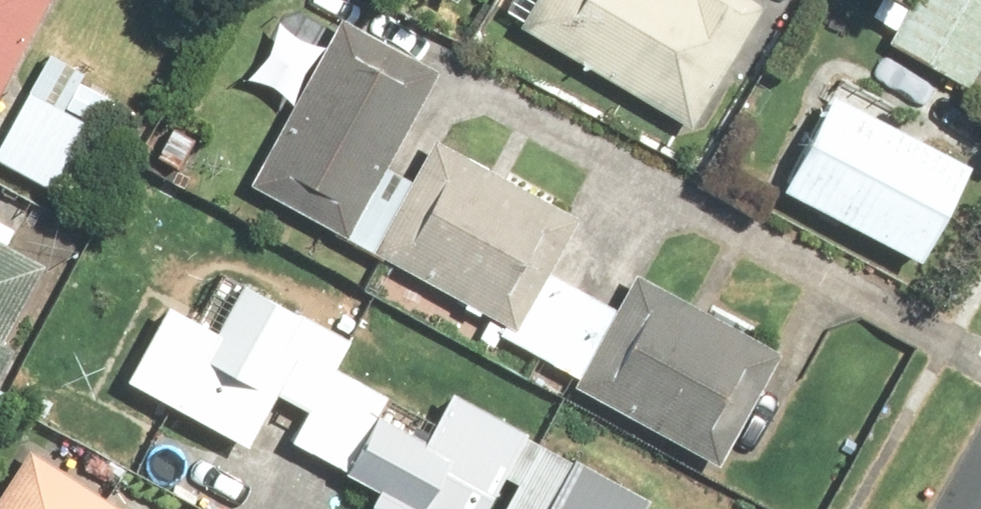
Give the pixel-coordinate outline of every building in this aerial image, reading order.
[(58,0),(0,0),(0,106),(58,0)] [(528,24),(699,125),(769,6),(759,0),(543,0),(528,24)] [(980,77),(980,0),(913,0),(892,35),(976,85),(980,77)] [(437,69),(339,14),(244,184),(342,239),(381,170),(437,69)] [(126,92),(57,55),(3,156),(72,193),(126,92)] [(979,167),(842,93),(793,185),(929,259),(979,167)] [(417,182),(393,168),(354,238),(521,331),(553,274),(585,218),(441,138),(417,182)] [(50,265),(12,245),(20,228),(0,218),(0,389),(21,349),(8,342),(50,265)] [(348,342),(223,271),(194,323),(168,308),(126,383),(246,451),(278,396),(305,412),(287,444),(310,456),(352,383),(332,371),(348,342)] [(527,342),(524,348),(590,385),(585,395),(733,478),(796,365),(649,282),(627,322),(560,284),(527,342)] [(389,508),(497,508),(514,480),(538,437),(458,391),(430,440),(387,415),(397,398),(361,378),(319,451),(386,489),(378,503),(389,508)] [(581,468),(538,444),(514,486),(522,491),(512,508),(558,508),(581,468)] [(40,450),(0,508),(128,508),(40,450)] [(591,471),(569,508),(658,508),(591,471)]
